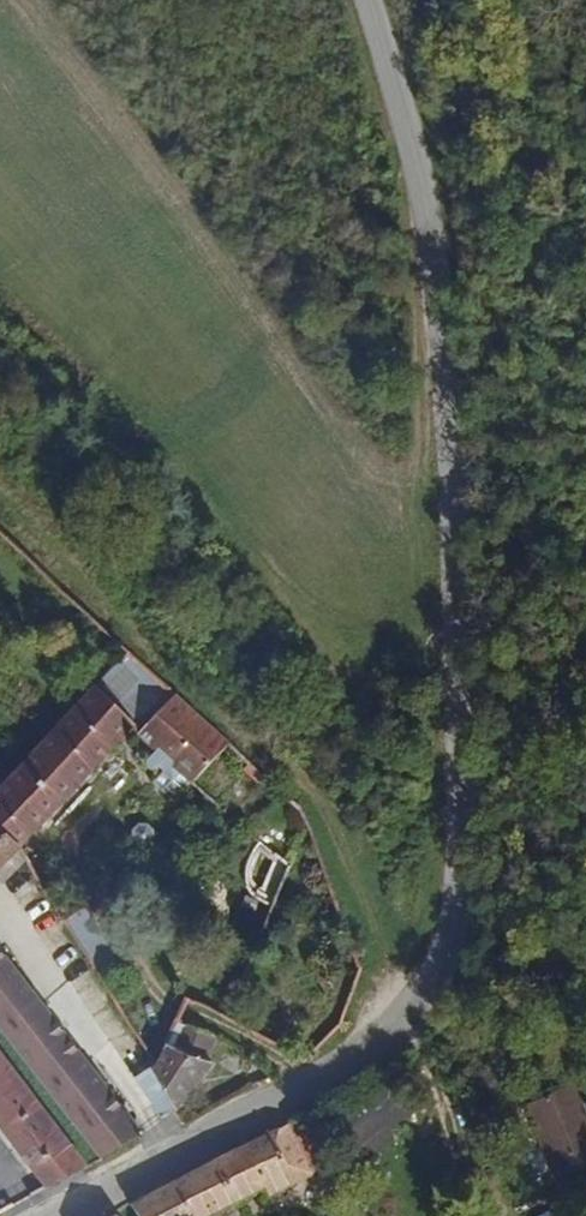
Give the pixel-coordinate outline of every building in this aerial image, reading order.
[(152,716),(112,678),(0,792),(0,820),(26,844),(152,716)] [(244,740),(193,692),(189,688),(180,698),(172,693),(161,705),(168,711),(159,723),(212,774),(244,740)] [(282,776),(263,758),(259,763),(277,780),(282,776)] [(26,844),(0,820),(0,869),(26,844)] [(293,894),(309,861),(289,848),(272,882),(293,894)] [(103,947),(84,909),(65,919),(85,957),(103,947)] [(33,981),(0,939),(0,1018),(11,1032),(108,1156),(151,1130),(33,981)] [(212,1055),(226,1034),(186,1009),(173,1032),(212,1055)] [(181,1107),(212,1055),(173,1032),(144,1084),(181,1107)] [(0,1048),(0,1123),(49,1188),(91,1167),(0,1048)] [(568,1085),(520,1104),(555,1182),(585,1169),(585,1127),(568,1085)] [(273,1185),(278,1193),(339,1161),(314,1115),(144,1200),(148,1206),(140,1202),(136,1204),(144,1215),(211,1215),(273,1185)]
